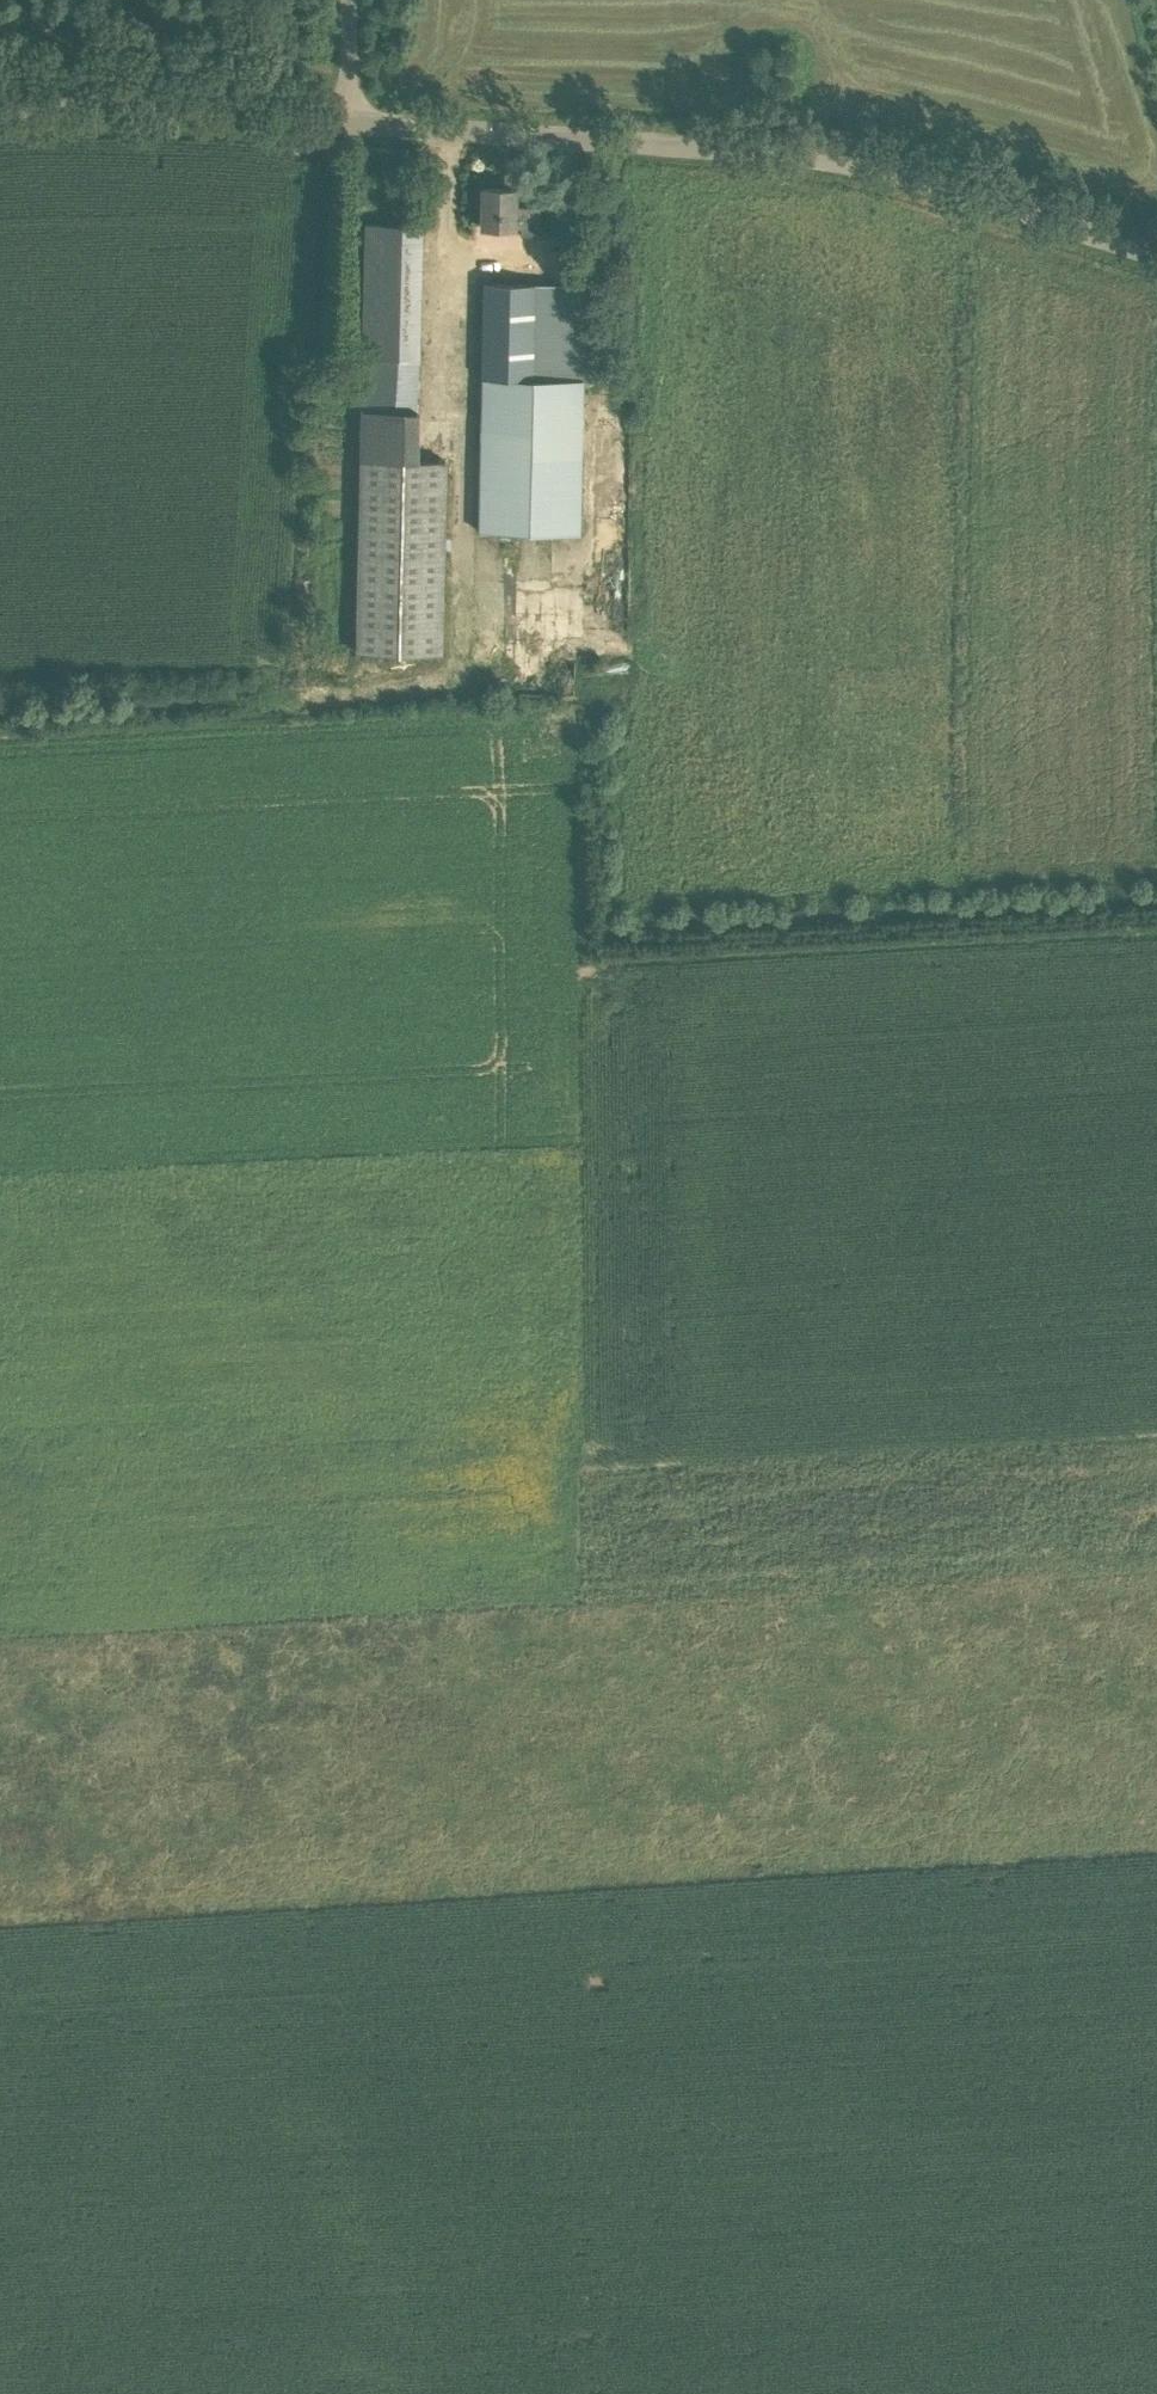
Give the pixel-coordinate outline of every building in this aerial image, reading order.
[(541,209),(516,208),(517,189),(484,188),(483,227),(522,228),(522,234),(540,235),(541,209)] [(421,225),(367,223),(360,407),(357,653),(441,655),(444,459),(419,459),(419,410),(416,410),(418,360),(421,225)] [(599,285),(533,283),(484,282),(481,378),(482,378),(479,532),(581,533),(585,380),(597,380),(599,285)]
